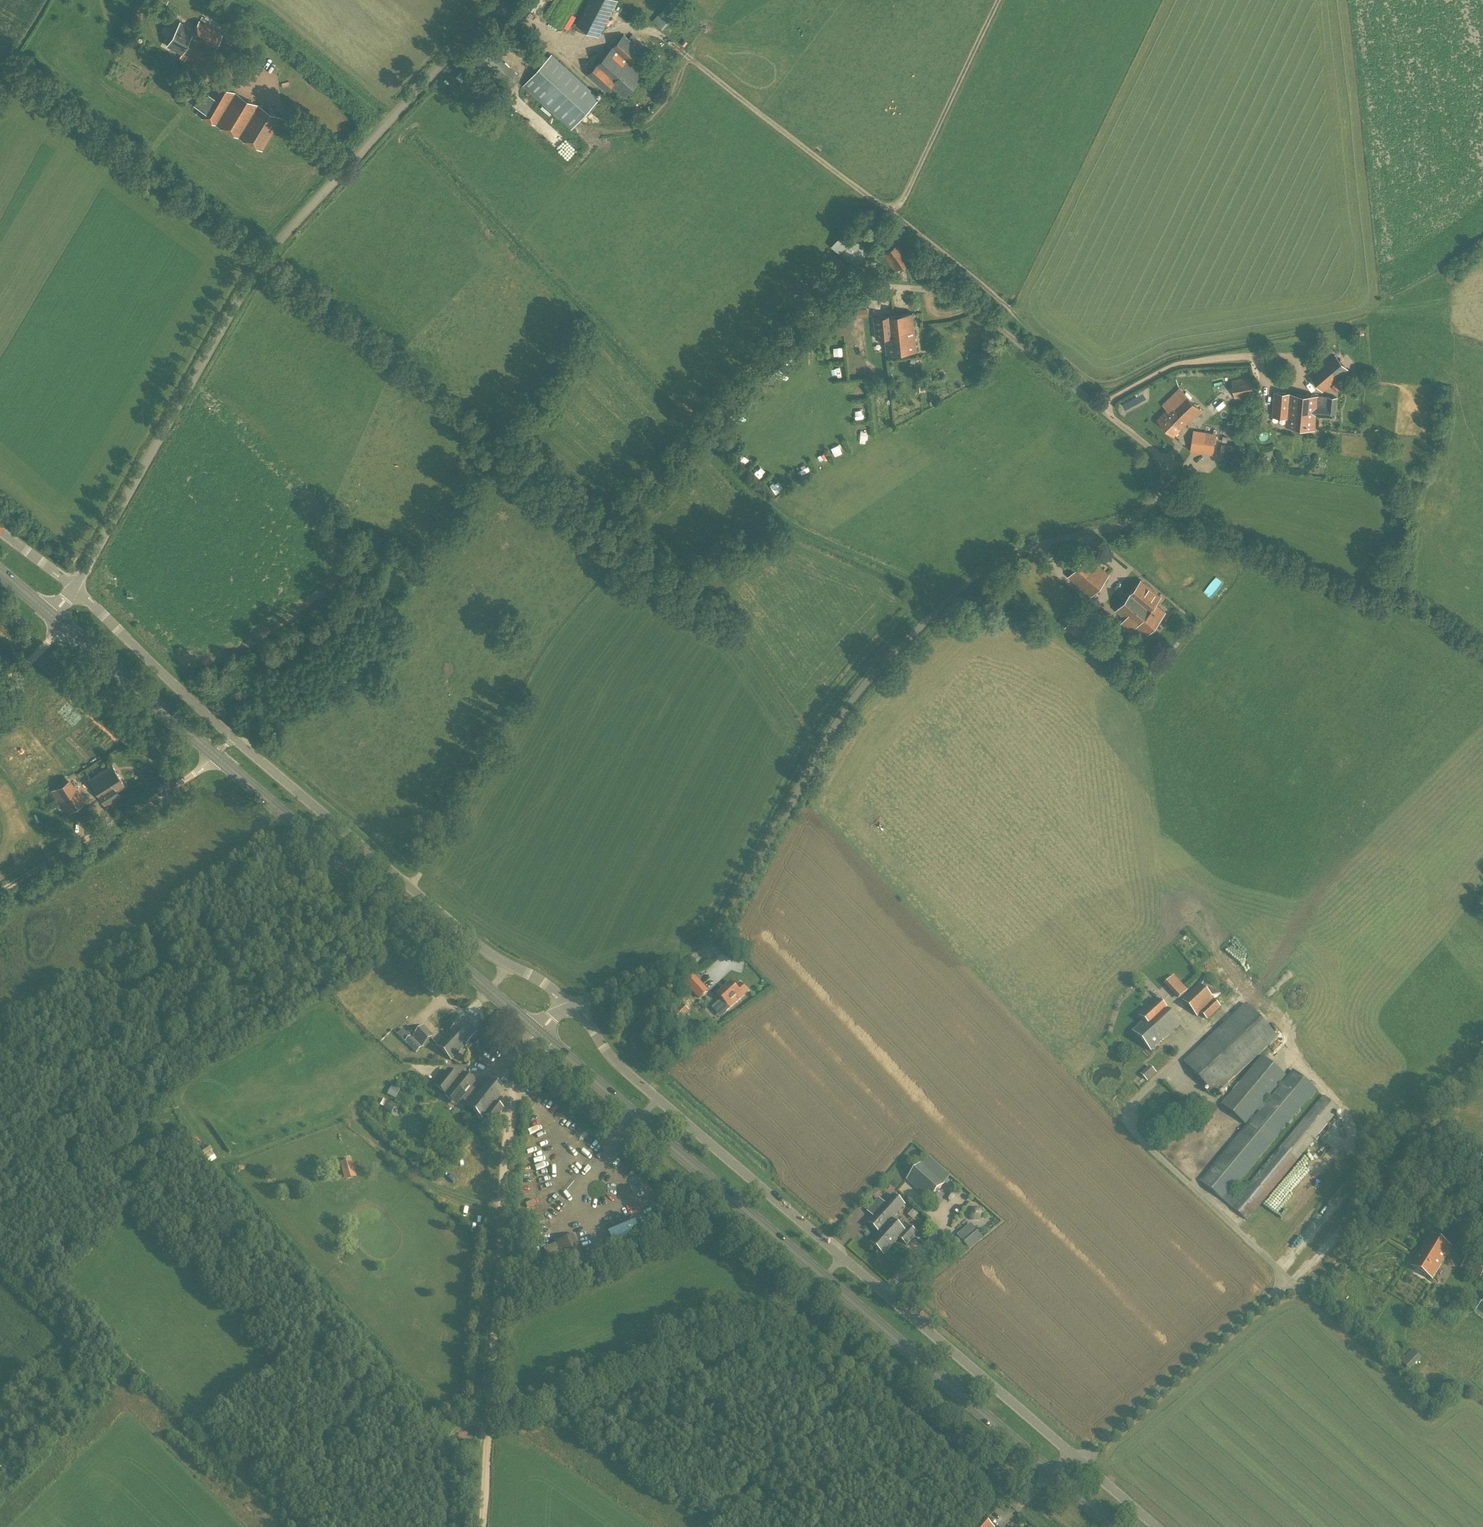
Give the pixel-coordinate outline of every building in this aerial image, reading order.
[(599,36),(618,0),(588,0),(575,24),(599,36)] [(670,2),(653,20),(663,29),(679,11),(670,2)] [(199,20),(194,29),(180,21),(167,45),(182,53),(180,58),(184,60),(187,55),(205,65),(223,32),(199,20)] [(605,91),(612,85),(624,95),(644,75),(632,63),(643,51),(625,34),(587,74),(605,91)] [(478,65),(506,90),(520,75),(492,50),(478,65)] [(523,85),(571,130),(601,98),(552,53),(523,85)] [(9,68),(2,62),(0,65),(0,79),(9,68)] [(202,90),(193,105),(197,107),(199,108),(196,114),(215,125),(217,126),(240,138),(262,152),(282,119),(259,105),(236,93),(215,82),(208,93),(202,90)] [(875,244),(864,235),(860,240),(846,228),(831,246),(855,267),(875,244)] [(902,241),(882,255),(894,272),(914,258),(902,241)] [(834,254),(824,265),(835,276),(846,265),(834,254)] [(867,308),(856,309),(857,317),(868,316),(867,308)] [(891,337),(885,337),(887,353),(917,350),(913,313),(888,315),(891,337)] [(875,338),(885,337),(891,337),(888,315),(873,317),(875,338)] [(1323,392),(1348,370),(1349,371),(1353,368),(1343,356),(1339,359),(1335,354),(1310,376),(1323,392)] [(1209,394),(1226,391),(1225,390),(1233,389),(1235,399),(1254,395),(1250,377),(1232,380),(1232,378),(1207,383),(1209,394)] [(1157,419),(1173,436),(1194,416),(1196,418),(1203,411),(1180,388),(1163,404),(1167,409),(1157,419)] [(1287,418),(1286,426),(1314,429),(1315,416),(1335,418),(1337,397),(1275,392),(1273,417),(1287,418)] [(1206,454),(1206,457),(1212,458),(1213,455),(1216,434),(1198,431),(1197,437),(1193,436),(1190,451),(1206,454)] [(1110,574),(1086,554),(1067,577),(1091,596),(1110,574)] [(1215,575),(1205,591),(1214,597),(1224,581),(1215,575)] [(1125,618),(1120,623),(1131,632),(1135,627),(1146,636),(1166,611),(1156,603),(1162,596),(1156,591),(1141,579),(1115,611),(1125,618)] [(1073,634),(1079,627),(1069,619),(1064,626),(1073,634)] [(113,764),(89,779),(105,805),(120,796),(117,790),(126,785),(113,764)] [(70,778),(51,790),(51,791),(50,791),(52,795),(53,794),(63,810),(62,810),(65,814),(65,813),(66,814),(85,801),(70,778)] [(1173,974),(1165,983),(1179,997),(1187,989),(1173,974)] [(695,993),(703,985),(694,976),(686,983),(695,993)] [(1205,977),(1181,999),(1197,1017),(1201,1013),(1207,1020),(1221,1007),(1215,1000),(1221,994),(1205,977)] [(717,994),(722,1000),(718,1005),(727,1016),(750,994),(740,983),(735,987),(730,982),(717,994)] [(1144,1021),(1132,1031),(1151,1051),(1180,1024),(1157,999),(1139,1015),(1144,1021)] [(1183,1062),(1215,1096),(1278,1037),(1246,1003),(1183,1062)] [(689,1010),(683,1004),(673,1015),(679,1020),(689,1010)] [(477,1033),(463,1019),(451,1031),(450,1030),(435,1046),(451,1061),(477,1033)] [(411,1029),(415,1034),(412,1037),(422,1047),(434,1035),(423,1025),(420,1028),(416,1024),(411,1029)] [(403,1029),(397,1034),(415,1053),(421,1048),(403,1029)] [(1221,1104),(1245,1125),(1286,1076),(1262,1056),(1221,1104)] [(1147,1081),(1157,1072),(1150,1064),(1140,1073),(1147,1081)] [(1293,1069),(1200,1181),(1247,1220),(1340,1109),(1323,1096),(1237,1199),(1230,1193),(1317,1090),(1293,1069)] [(467,1107),(482,1119),(484,1116),(492,1122),(503,1109),(495,1102),(504,1091),(489,1079),(479,1092),(471,1086),(474,1083),(462,1074),(448,1092),(444,1097),(446,1099),(455,1106),(460,1101),(461,1099),(469,1105),(467,1107)] [(391,1084),(386,1094),(394,1097),(399,1088),(391,1084)] [(392,1111),(395,1103),(382,1098),(379,1105),(392,1111)] [(1154,1122),(1159,1131),(1170,1124),(1165,1116),(1154,1122)] [(213,1146),(205,1151),(211,1162),(219,1158),(213,1146)] [(356,1177),(351,1159),(339,1162),(344,1180),(356,1177)] [(906,1180),(929,1200),(944,1183),(922,1162),(906,1180)] [(868,1223),(879,1232),(870,1243),(884,1256),(899,1239),(906,1245),(917,1233),(904,1222),(900,1226),(892,1219),(905,1205),(893,1194),(868,1223)] [(609,1231),(617,1249),(643,1238),(635,1220),(609,1231)] [(956,1236),(969,1250),(984,1236),(971,1222),(956,1236)] [(543,1248),(556,1277),(588,1262),(575,1234),(543,1248)] [(1411,1266),(1432,1279),(1451,1247),(1430,1234),(1411,1266)] [(1460,1268),(1478,1281),(1482,1274),(1482,1253),(1476,1248),(1460,1268)] [(1474,1307),(1475,1313),(1482,1319),(1482,1301),(1482,1300),(1481,1302),(1478,1301),(1474,1307)] [(1409,1370),(1422,1357),(1413,1348),(1400,1360),(1409,1370)] [(982,1516),(973,1526),(995,1526),(982,1516)]
